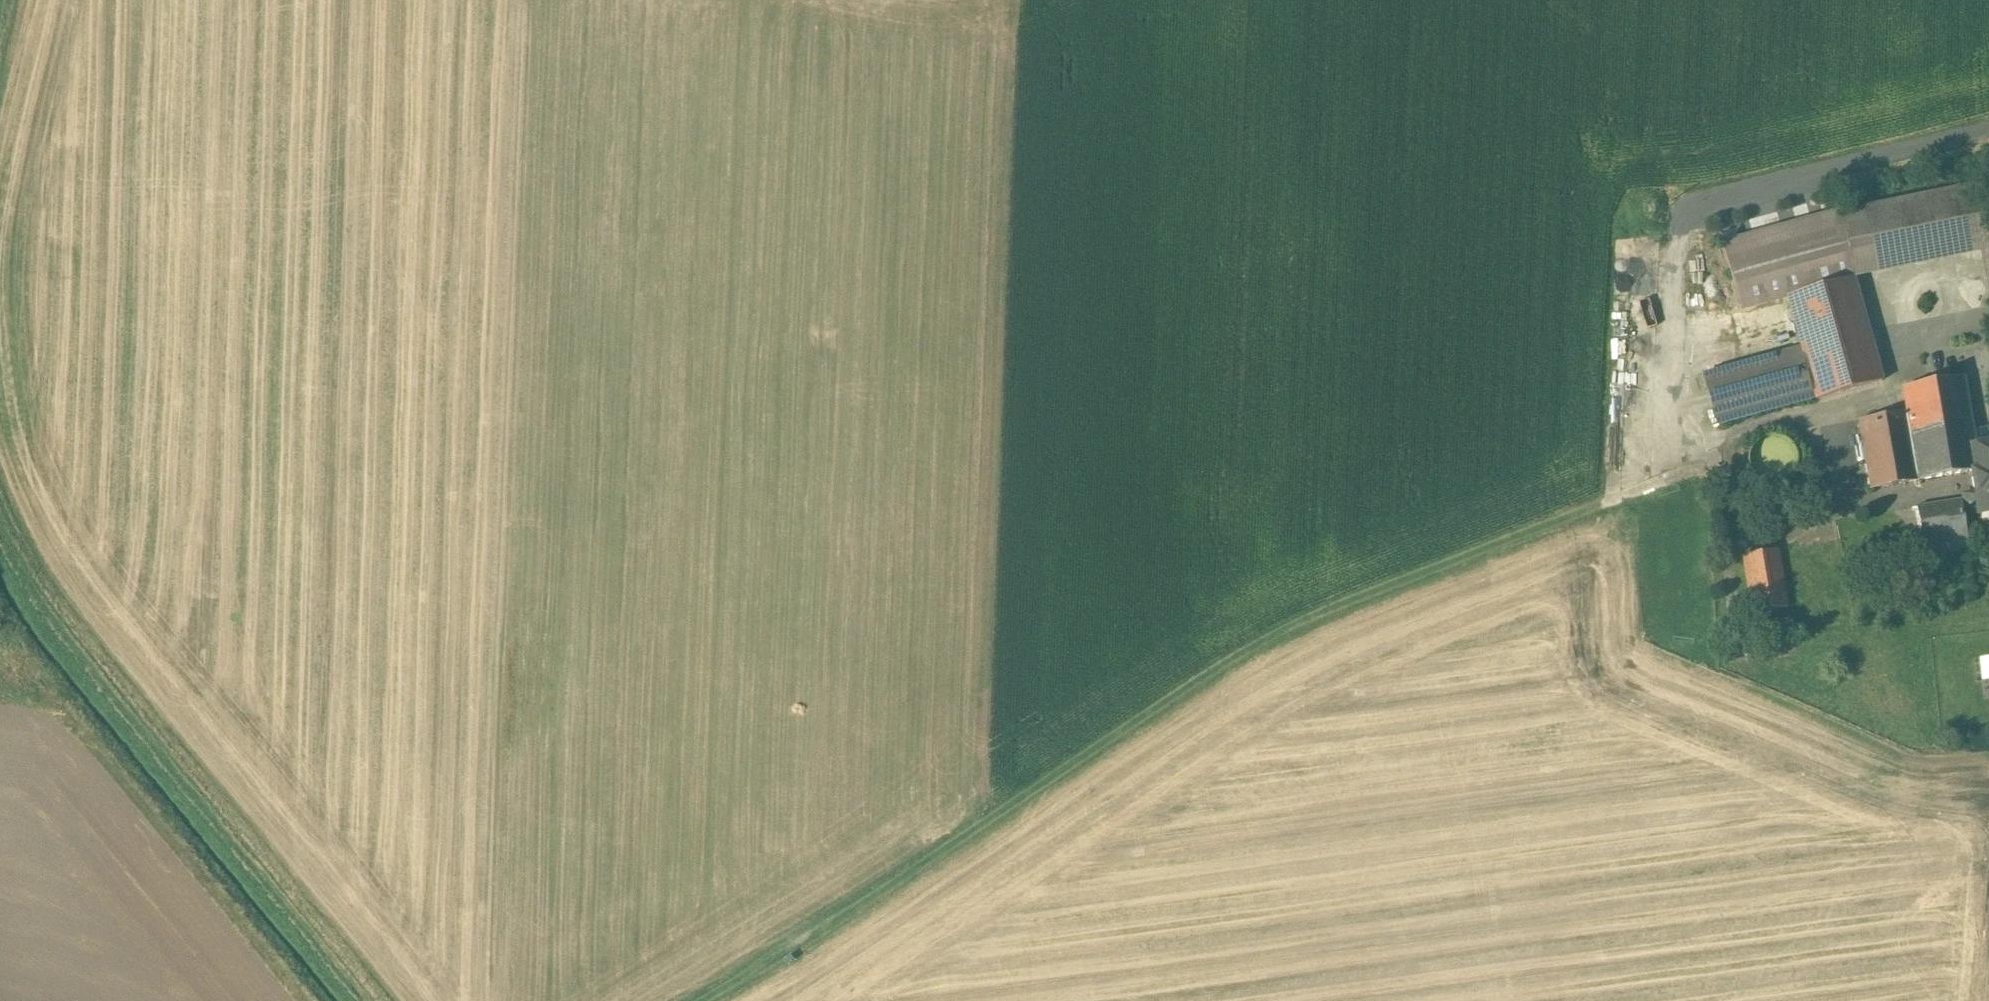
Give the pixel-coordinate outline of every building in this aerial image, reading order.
[(1840,210),(1721,243),(1739,309),(1786,296),(1800,347),(1704,374),(1717,425),(1881,381),(1852,278),(1855,277),(1851,262),(1988,233),(1988,232),(1980,183),(1840,213),(1840,210)] [(1871,487),(1972,471),(1967,445),(1976,444),(1966,376),(1903,386),(1908,411),(1861,419),(1871,487)] [(1976,444),(1967,445),(1972,471),(1978,514),(1988,512),(1988,441),(1976,444)] [(1967,549),(1960,500),(1846,522),(1855,570),(1967,549)] [(1777,552),(1741,558),(1751,613),(1787,607),(1780,565),(1777,552)]
